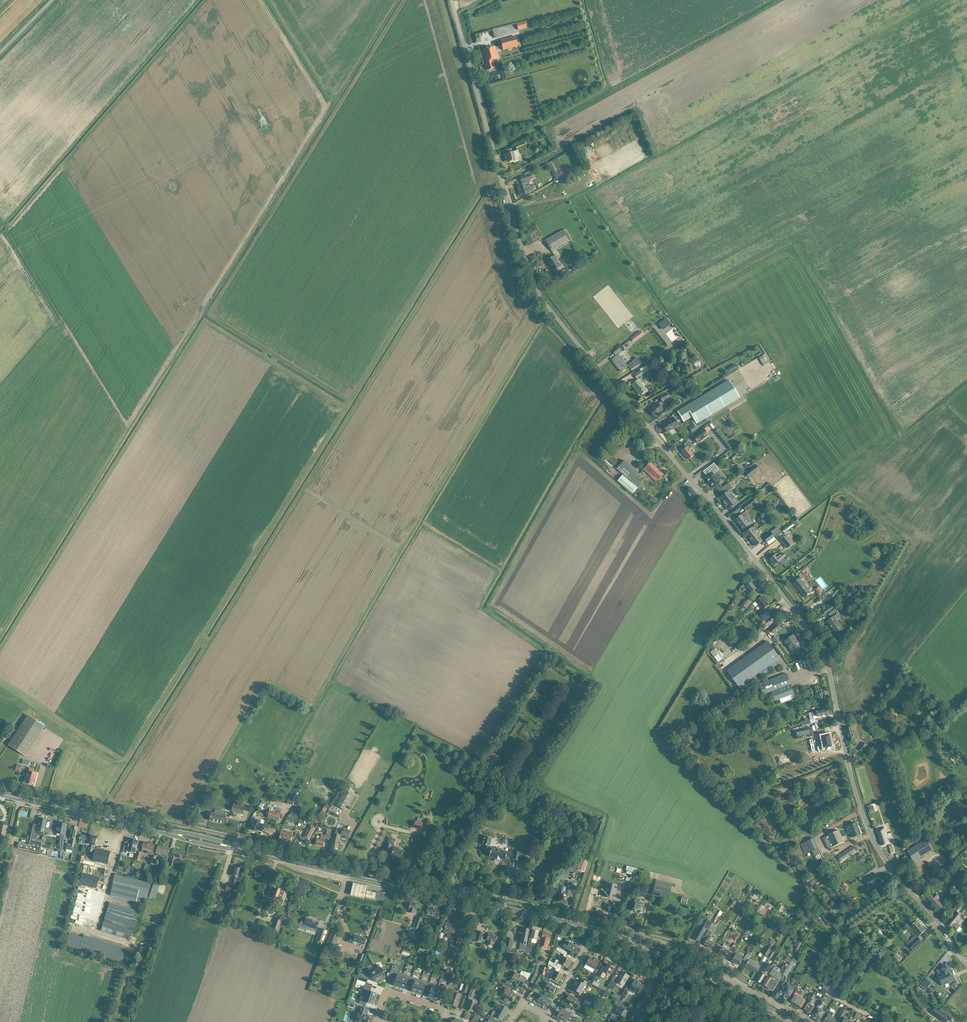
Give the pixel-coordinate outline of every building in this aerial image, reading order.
[(526,22),(517,24),(519,30),(528,27),(526,22)] [(518,46),(515,37),(500,41),(503,50),(518,46)] [(499,59),(495,47),(482,51),(487,71),(495,69),(493,61),(499,59)] [(529,140),(514,146),(516,150),(531,144),(529,140)] [(512,153),(507,154),(509,162),(514,160),(515,160),(515,161),(519,159),(518,156),(520,155),(518,151),(517,151),(513,152),(512,153)] [(552,161),(549,163),(557,179),(560,178),(564,176),(563,174),(568,172),(566,168),(558,173),(557,172),(552,161)] [(531,174),(520,177),(521,183),(532,179),(531,174)] [(529,185),(528,182),(519,185),(522,195),(533,191),(531,185),(529,185)] [(571,240),(565,229),(545,240),(551,251),(571,240)] [(560,267),(555,256),(547,260),(551,268),(552,268),(553,270),(552,270),(553,271),(560,267)] [(640,331),(631,338),(634,342),(643,335),(640,331)] [(617,351),(620,354),(623,351),(627,355),(629,353),(623,346),(617,351)] [(618,352),(611,358),(618,367),(625,362),(618,352)] [(768,353),(763,356),(767,363),(772,361),(768,353)] [(637,358),(628,365),(631,370),(641,363),(637,358)] [(651,370),(648,365),(634,373),(635,375),(634,376),(637,379),(643,374),(651,370)] [(638,380),(636,382),(632,385),(640,395),(646,390),(638,380)] [(739,398),(734,388),(729,381),(677,412),(684,422),(692,417),(693,419),(696,424),(739,398)] [(669,398),(667,393),(659,397),(662,402),(669,398)] [(658,413),(661,411),(659,408),(661,407),(658,403),(654,407),(653,407),(649,411),(654,417),(658,413)] [(674,417),(662,425),(667,432),(679,425),(674,417)] [(693,419),(689,420),(692,426),(689,427),(692,432),(699,428),(696,424),(693,419)] [(708,435),(704,430),(693,438),(697,443),(708,435)] [(689,449),(692,447),(690,444),(681,451),(688,460),(694,456),(689,449)] [(613,466),(618,461),(609,452),(604,457),(613,466)] [(624,461),(617,469),(639,490),(643,486),(636,478),(639,475),(624,461)] [(650,462),(647,466),(643,469),(656,482),(663,475),(650,462)] [(707,477),(705,478),(713,488),(720,483),(713,474),(719,470),(714,463),(703,472),(707,477)] [(756,465),(745,473),(749,478),(760,470),(756,465)] [(638,489),(623,475),(617,481),(632,495),(638,489)] [(719,491),(723,495),(720,497),(726,504),(724,505),(728,510),(736,503),(731,496),(732,495),(729,491),(733,488),(729,483),(719,491)] [(691,488),(686,491),(692,499),(697,495),(691,488)] [(753,499),(750,501),(742,506),(746,511),(753,506),(756,503),(753,499)] [(739,517),(735,520),(743,530),(747,527),(753,522),(749,518),(745,512),(743,513),(739,517)] [(767,515),(760,520),(762,523),(769,518),(767,515)] [(750,540),(757,535),(755,532),(758,530),(755,526),(752,528),(745,533),(750,540)] [(767,542),(774,537),(771,533),(763,538),(767,542)] [(757,535),(750,540),(756,546),(762,541),(757,535)] [(793,544),(787,536),(781,541),(787,549),(793,544)] [(775,565),(779,561),(782,565),(786,561),(784,558),(786,556),(783,553),(780,555),(779,553),(777,553),(775,555),(774,555),(770,558),(775,565)] [(807,566),(801,570),(804,574),(805,573),(806,574),(810,572),(808,570),(809,569),(807,566)] [(799,590),(805,598),(812,592),(805,583),(801,578),(794,584),(798,590),(799,590)] [(751,593),(752,592),(756,589),(751,582),(747,586),(745,583),(741,586),(739,591),(741,593),(743,592),(746,590),(746,589),(747,588),(748,590),(748,591),(750,593),(751,593)] [(763,610),(769,605),(762,596),(756,601),(763,610)] [(751,597),(743,606),(746,609),(754,599),(751,597)] [(836,611),(834,608),(832,605),(823,611),(825,615),(828,613),(830,616),(836,611)] [(768,615),(770,613),(767,609),(760,615),(763,619),(768,615)] [(841,618),(838,614),(827,621),(831,626),(831,627),(832,627),(834,629),(833,629),(835,633),(842,628),(837,620),(841,618)] [(774,633),(781,627),(778,624),(771,629),(774,633)] [(785,642),(794,654),(798,650),(797,650),(801,646),(798,642),(796,640),(797,639),(794,635),(785,642)] [(718,644),(723,648),(727,644),(723,640),(718,644)] [(780,658),(774,650),(768,641),(727,671),(739,687),(753,678),(755,681),(781,662),(779,659),(780,658)] [(723,658),(720,653),(714,657),(718,662),(723,658)] [(764,682),(759,684),(763,694),(772,691),(775,701),(787,696),(788,700),(796,697),(794,694),(787,674),(782,675),(764,682)] [(25,756),(45,727),(28,716),(9,745),(25,756)] [(851,727),(846,729),(850,741),(855,740),(852,729),(851,727)] [(812,728),(795,731),(797,739),(813,736),(812,728)] [(831,736),(824,738),(827,751),(834,749),(832,741),(831,736)] [(867,746),(863,743),(860,747),(861,748),(859,750),(862,753),(867,746)] [(29,771),(27,771),(24,783),(34,786),(37,774),(33,773),(34,770),(30,768),(29,771)] [(342,788),(333,804),(334,805),(344,810),(347,805),(351,808),(357,797),(343,789),(342,788)] [(234,802),(233,807),(232,812),(243,814),(245,804),(234,802)] [(323,816),(328,807),(324,804),(319,813),(323,816)] [(542,804),(538,812),(544,815),(548,807),(542,804)] [(269,810),(268,818),(279,821),(281,813),(282,809),(270,807),(269,810)] [(224,824),(227,812),(224,811),(223,815),(211,813),(210,820),(224,824)] [(255,831),(255,830),(262,832),(264,824),(260,823),(261,819),(255,818),(254,822),(253,822),(251,829),(252,829),(252,830),(255,831)] [(427,820),(418,818),(417,821),(415,821),(413,828),(425,830),(427,820)] [(44,832),(46,825),(47,820),(41,819),(38,829),(33,828),(32,833),(29,845),(19,843),(18,848),(39,853),(42,840),(37,839),(38,831),(44,832)] [(57,828),(56,832),(62,833),(61,837),(60,836),(60,841),(64,841),(66,829),(67,825),(59,823),(59,827),(57,826),(57,828)] [(851,833),(853,838),(861,835),(857,823),(847,827),(849,833),(851,833)] [(310,824),(303,837),(309,841),(316,828),(310,824)] [(72,826),(71,831),(70,837),(70,839),(72,840),(71,844),(67,844),(66,849),(73,850),(74,847),(78,827),(72,826)] [(888,839),(884,827),(877,830),(882,845),(889,843),(887,839),(888,839)] [(348,837),(349,832),(349,831),(342,829),(342,830),(336,828),(335,834),(331,847),(330,852),(336,854),(339,844),(337,844),(340,835),(348,837)] [(329,839),(331,831),(327,830),(326,835),(321,834),(320,840),(317,839),(317,840),(315,845),(323,847),(324,842),(325,841),(325,839),(325,838),(329,839)] [(839,830),(834,832),(828,835),(828,836),(823,838),(828,849),(833,847),(851,839),(848,834),(842,837),(839,830)] [(280,834),(280,836),(279,841),(290,843),(292,836),(292,833),(286,831),(286,832),(281,831),(280,834)] [(416,837),(415,842),(421,843),(422,838),(423,835),(418,834),(417,837),(416,837)] [(86,845),(88,836),(81,835),(79,841),(84,842),(84,845),(86,845)] [(88,836),(86,845),(87,845),(86,849),(88,850),(88,852),(94,853),(93,861),(108,864),(110,855),(111,856),(112,852),(95,848),(95,849),(94,849),(95,843),(96,843),(97,839),(96,839),(97,836),(89,835),(88,836)] [(500,860),(500,859),(505,861),(506,857),(512,858),(512,859),(520,861),(520,860),(521,853),(522,853),(514,851),(513,854),(507,852),(507,851),(507,852),(502,850),(502,849),(497,848),(496,849),(491,848),(489,848),(489,846),(490,846),(492,838),(484,836),(484,837),(482,844),(485,845),(484,851),(488,853),(488,857),(494,858),(494,859),(500,860)] [(389,838),(387,844),(386,849),(393,851),(391,856),(401,858),(403,849),(399,848),(399,850),(391,848),(391,844),(393,845),(394,839),(389,838)] [(814,838),(801,844),(806,855),(812,851),(817,861),(823,858),(814,838)] [(123,853),(127,854),(128,851),(130,851),(130,852),(134,853),(134,852),(135,852),(138,841),(130,839),(129,846),(125,845),(123,853)] [(153,855),(155,845),(144,842),(142,850),(147,851),(147,854),(152,855),(153,855)] [(922,842),(912,848),(918,859),(929,853),(922,842)] [(168,856),(170,849),(158,846),(156,853),(168,856)] [(853,846),(849,849),(837,857),(841,861),(856,851),(853,846)] [(173,849),(172,854),(169,865),(174,867),(176,858),(179,859),(179,861),(183,862),(183,860),(185,852),(181,851),(181,852),(179,851),(173,849)] [(581,860),(578,870),(585,872),(588,862),(581,860)] [(106,870),(88,866),(84,865),(79,884),(97,889),(99,877),(104,878),(106,870)] [(235,867),(233,872),(232,876),(234,876),(232,884),(235,885),(240,869),(235,867)] [(140,902),(140,901),(143,902),(144,899),(147,899),(150,883),(119,876),(114,874),(112,883),(113,883),(111,891),(110,895),(118,897),(122,898),(137,901),(140,902)] [(597,875),(594,887),(600,888),(602,876),(597,875)] [(870,877),(866,878),(869,886),(880,882),(878,875),(870,878),(870,877)] [(656,880),(653,890),(652,895),(673,901),(675,893),(670,892),(672,884),(656,880)] [(155,895),(159,883),(154,881),(149,897),(153,898),(154,895),(155,895)] [(560,898),(559,902),(567,904),(568,899),(571,888),(573,889),(576,890),(578,883),(575,883),(568,881),(567,887),(563,886),(562,891),(561,893),(560,893),(559,896),(559,898),(560,898)] [(374,899),(376,893),(371,892),(366,891),(367,889),(367,887),(353,884),(352,886),(351,892),(350,896),(365,900),(365,898),(374,900),(374,899)] [(608,884),(604,898),(613,900),(617,886),(608,884)] [(273,891),(271,894),(274,895),(273,897),(278,899),(277,903),(282,905),(283,901),(286,892),(280,890),(281,890),(276,888),(275,892),(273,891)] [(376,893),(374,899),(380,901),(381,900),(386,901),(387,894),(376,891),(376,893)] [(932,895),(928,899),(939,910),(941,908),(944,912),(947,908),(941,902),(937,898),(939,897),(935,893),(932,895)] [(644,904),(639,902),(640,899),(635,898),(634,901),(633,906),(632,911),(642,913),(644,904)] [(110,902),(101,931),(128,940),(137,911),(110,902)] [(410,903),(409,907),(409,910),(408,912),(416,914),(417,911),(420,912),(422,905),(410,903)] [(948,924),(952,927),(956,930),(959,933),(962,929),(959,927),(960,926),(957,924),(963,917),(958,913),(963,907),(960,904),(955,910),(957,912),(955,914),(948,924)] [(425,917),(437,920),(440,909),(428,907),(427,911),(426,914),(425,917)] [(418,935),(420,928),(423,919),(417,917),(413,928),(410,927),(409,932),(418,935)] [(276,918),(273,928),(278,930),(282,920),(276,918)] [(301,921),(298,928),(305,931),(306,928),(316,931),(316,930),(317,927),(319,922),(318,922),(318,923),(313,921),(313,920),(306,918),(305,922),(301,921)] [(697,930),(698,931),(694,938),(700,941),(702,937),(707,929),(709,930),(713,923),(708,920),(704,927),(700,925),(697,930)] [(919,936),(926,930),(917,921),(910,927),(919,936)] [(446,923),(445,928),(444,931),(457,934),(457,931),(459,926),(446,923)] [(519,950),(526,951),(528,944),(526,944),(528,934),(529,929),(524,928),(523,932),(520,931),(519,932),(518,934),(519,935),(522,936),(521,941),(519,950)] [(528,944),(526,951),(526,953),(529,954),(532,943),(531,943),(532,939),(537,940),(538,937),(539,932),(531,930),(528,944)] [(713,932),(709,930),(705,937),(708,939),(705,944),(712,949),(714,944),(715,943),(717,940),(711,936),(713,932)] [(332,931),(326,947),(335,949),(340,934),(332,931)] [(484,933),(477,931),(475,940),(486,943),(486,944),(494,947),(495,941),(496,936),(488,934),(487,939),(487,940),(483,939),(484,933)] [(319,932),(316,941),(323,943),(326,934),(319,932)] [(83,935),(83,937),(69,933),(66,945),(122,962),(126,948),(83,935)] [(549,940),(550,940),(551,935),(543,933),(540,946),(539,948),(545,949),(545,947),(548,947),(549,940)] [(355,935),(354,940),(352,944),(357,945),(358,943),(364,945),(366,939),(355,935)] [(914,950),(922,942),(918,937),(909,946),(914,950)] [(514,940),(506,938),(504,946),(512,948),(514,940)] [(577,941),(571,940),(566,939),(564,944),(568,946),(566,948),(575,953),(578,948),(575,946),(577,942),(577,941)] [(768,946),(763,954),(768,957),(772,951),(773,949),(773,948),(774,946),(770,943),(768,946)] [(722,947),(719,945),(717,949),(720,951),(719,953),(723,955),(726,956),(725,957),(726,957),(728,953),(729,951),(731,947),(725,944),(723,947),(722,947)] [(420,946),(419,950),(424,952),(429,954),(432,946),(426,945),(425,948),(420,946)] [(568,953),(554,945),(553,948),(564,955),(560,962),(556,960),(554,963),(559,966),(561,967),(562,968),(564,965),(567,967),(570,961),(565,958),(568,953)] [(752,952),(749,951),(744,960),(746,962),(750,956),(750,955),(752,952)] [(743,956),(737,953),(735,957),(732,961),(739,965),(742,961),(743,959),(742,958),(743,956)] [(585,964),(595,970),(600,961),(596,959),(595,959),(590,956),(585,964)] [(761,966),(750,959),(748,962),(745,966),(749,969),(750,967),(757,972),(759,967),(761,966)] [(786,977),(796,962),(792,960),(783,975),(786,977)] [(559,966),(551,962),(549,961),(548,964),(549,965),(556,969),(551,977),(559,982),(563,975),(558,972),(561,967),(559,966)] [(764,979),(772,966),(767,963),(762,973),(761,972),(759,976),(756,980),(761,983),(764,979)] [(601,968),(597,975),(604,978),(606,973),(610,975),(614,968),(607,964),(604,970),(601,968)] [(379,965),(374,968),(380,980),(385,978),(384,977),(385,977),(379,965)] [(939,978),(943,986),(953,981),(951,975),(950,975),(950,974),(951,973),(948,966),(937,971),(941,977),(939,978)] [(380,980),(374,968),(369,970),(375,982),(376,981),(376,982),(380,980)] [(773,990),(776,986),(780,979),(783,975),(780,973),(781,970),(778,968),(777,971),(773,969),(770,974),(772,976),(771,978),(768,977),(765,980),(763,984),(768,987),(769,987),(773,990)] [(395,971),(393,978),(396,979),(394,985),(395,985),(395,986),(400,988),(404,974),(395,971)] [(530,982),(534,975),(530,973),(522,971),(520,974),(516,972),(513,976),(511,981),(516,983),(517,984),(517,985),(521,988),(526,979),(527,980),(530,982)] [(629,976),(621,972),(617,978),(615,977),(610,985),(615,987),(617,982),(623,985),(629,976)] [(359,973),(357,979),(366,982),(368,976),(359,973)] [(410,984),(412,977),(404,974),(400,988),(403,989),(404,988),(405,988),(407,982),(410,984)] [(421,980),(412,977),(410,984),(413,985),(411,991),(412,991),(412,992),(416,993),(421,980)] [(549,979),(545,978),(544,977),(542,980),(546,982),(545,985),(547,986),(545,989),(548,991),(552,993),(556,987),(549,983),(550,980),(549,979)] [(926,978),(920,985),(926,990),(932,982),(926,978)] [(586,982),(583,980),(581,979),(579,982),(577,980),(576,981),(576,982),(572,989),(580,993),(586,982)] [(632,984),(630,989),(627,987),(622,997),(620,999),(623,1001),(629,991),(631,992),(632,990),(639,994),(644,986),(639,983),(639,982),(635,979),(632,984)] [(424,988),(427,989),(430,983),(421,980),(416,993),(421,995),(421,994),(422,994),(424,988)] [(792,986),(784,981),(781,986),(782,987),(779,991),(781,992),(780,993),(784,996),(784,997),(788,999),(790,995),(792,996),(793,995),(794,993),(793,991),(796,986),(793,984),(792,986)] [(823,987),(828,990),(830,985),(821,981),(820,984),(824,986),(823,987)] [(430,983),(427,989),(431,991),(429,996),(430,997),(429,998),(434,999),(437,989),(438,989),(439,986),(438,986),(430,983)] [(509,987),(503,984),(501,987),(506,990),(502,996),(505,998),(504,999),(508,1002),(509,1000),(511,1002),(516,994),(508,990),(509,987)] [(437,989),(434,999),(438,1000),(439,1000),(442,991),(446,992),(448,986),(444,985),(443,987),(441,987),(440,989),(438,989),(437,989)] [(370,992),(371,988),(365,986),(364,990),(367,991),(365,996),(375,999),(377,995),(376,995),(376,994),(370,992)] [(534,991),(538,994),(537,996),(540,998),(538,1001),(545,1006),(549,999),(542,995),(544,993),(536,988),(534,991)] [(798,1005),(802,1008),(804,1003),(806,1000),(803,998),(808,989),(806,988),(804,992),(803,994),(796,1004),(798,1005)] [(795,994),(791,1001),(796,1004),(803,994),(797,990),(794,994),(795,994)] [(453,991),(450,999),(449,1004),(457,1007),(461,994),(453,991)] [(812,1003),(814,999),(816,996),(813,994),(811,998),(807,1005),(804,1009),(811,1013),(814,1009),(815,1006),(811,1004),(812,1003)] [(576,1009),(581,1001),(569,995),(565,1003),(576,1009)] [(374,1004),(375,999),(365,996),(363,1001),(360,1000),(359,1004),(366,1006),(367,1002),(373,1004),(373,1003),(374,1004)] [(476,1002),(468,999),(467,1003),(468,1003),(466,1010),(473,1012),(476,1002)] [(628,1005),(620,1000),(617,999),(614,1004),(620,1007),(616,1013),(620,1015),(625,1018),(628,1012),(625,1010),(628,1005)] [(825,1003),(821,1001),(816,1010),(813,1015),(820,1019),(823,1015),(825,1012),(821,1009),(825,1003)] [(504,1007),(501,1005),(501,1006),(495,1003),(493,1007),(498,1010),(497,1012),(495,1011),(493,1011),(490,1016),(491,1018),(495,1020),(497,1017),(502,1020),(505,1013),(506,1014),(508,1009),(504,1007)] [(360,1007),(355,1021),(367,1021),(369,1016),(365,1015),(367,1009),(360,1007)] [(568,1008),(566,1007),(564,1010),(561,1009),(557,1016),(562,1019),(561,1020),(565,1021),(566,1021),(568,1019),(573,1021),(574,1018),(573,1017),(575,1012),(568,1008)] [(931,1013),(944,1021),(945,1021),(948,1017),(935,1008),(931,1013)] [(840,1021),(846,1011),(842,1009),(840,1013),(841,1014),(838,1020),(840,1021)] [(828,1015),(827,1017),(824,1021),(826,1021),(835,1021),(836,1021),(837,1020),(832,1017),(834,1013),(830,1011),(827,1015),(828,1015)]
